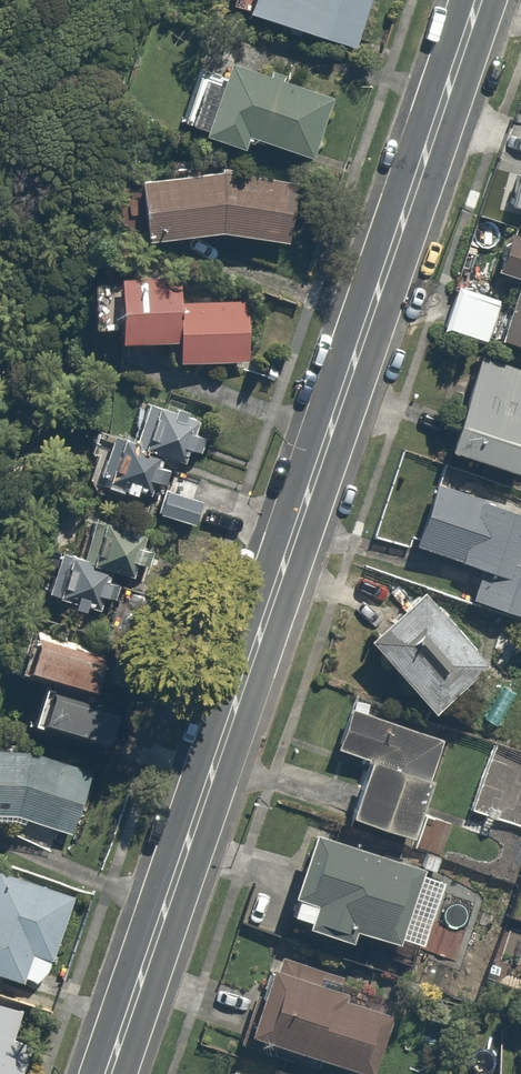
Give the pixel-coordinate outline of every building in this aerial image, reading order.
[(249,10),(249,11),(355,47),(371,0),(233,0),(232,4),(249,10)] [(181,117),(202,126),(201,130),(239,145),(245,128),(307,153),(313,155),(336,97),(231,55),(223,74),(201,66),(181,117)] [(222,171),(142,176),(141,239),(219,230),(297,240),(304,181),(296,180),(222,171)] [(519,172),(511,198),(520,201),(520,172),(519,172)] [(513,230),(500,273),(518,279),(501,334),(520,340),(520,232),(513,230)] [(189,271),(118,272),(118,342),(176,341),(176,360),(252,359),(251,298),(189,298),(189,271)] [(499,299),(460,288),(444,344),(483,355),(499,299)] [(480,360),(452,452),(520,473),(520,373),(480,360)] [(158,512),(194,524),(203,501),(191,496),(196,484),(172,474),(177,461),(183,464),(189,449),(199,454),(206,438),(196,434),(203,416),(147,393),(131,432),(124,429),(121,437),(113,434),(98,470),(125,479),(122,487),(142,493),(143,490),(162,497),(158,512)] [(438,475),(417,541),(482,562),(470,599),(520,615),(520,502),(438,475)] [(72,550),(54,593),(75,602),(79,591),(112,605),(143,531),(104,514),(86,556),(72,550)] [(494,659),(420,583),(365,637),(439,713),(494,659)] [(86,654),(42,634),(29,664),(72,683),(86,654)] [(123,715),(46,683),(32,717),(109,748),(123,715)] [(449,740),(350,704),(335,745),(373,760),(354,814),(414,836),(449,740)] [(0,743),(0,814),(23,815),(66,838),(97,781),(34,747),(0,743)] [(430,861),(314,824),(284,918),(400,955),(430,861)] [(0,866),(0,969),(21,976),(31,948),(58,958),(80,894),(0,866)] [(272,954),(242,1035),(350,1073),(371,1073),(397,1000),(272,954)] [(0,999),(0,1073),(8,1073),(9,1072),(15,1073),(16,1073),(22,1054),(10,1051),(23,1006),(0,999)] [(231,1066),(228,1073),(255,1073),(231,1066)]
